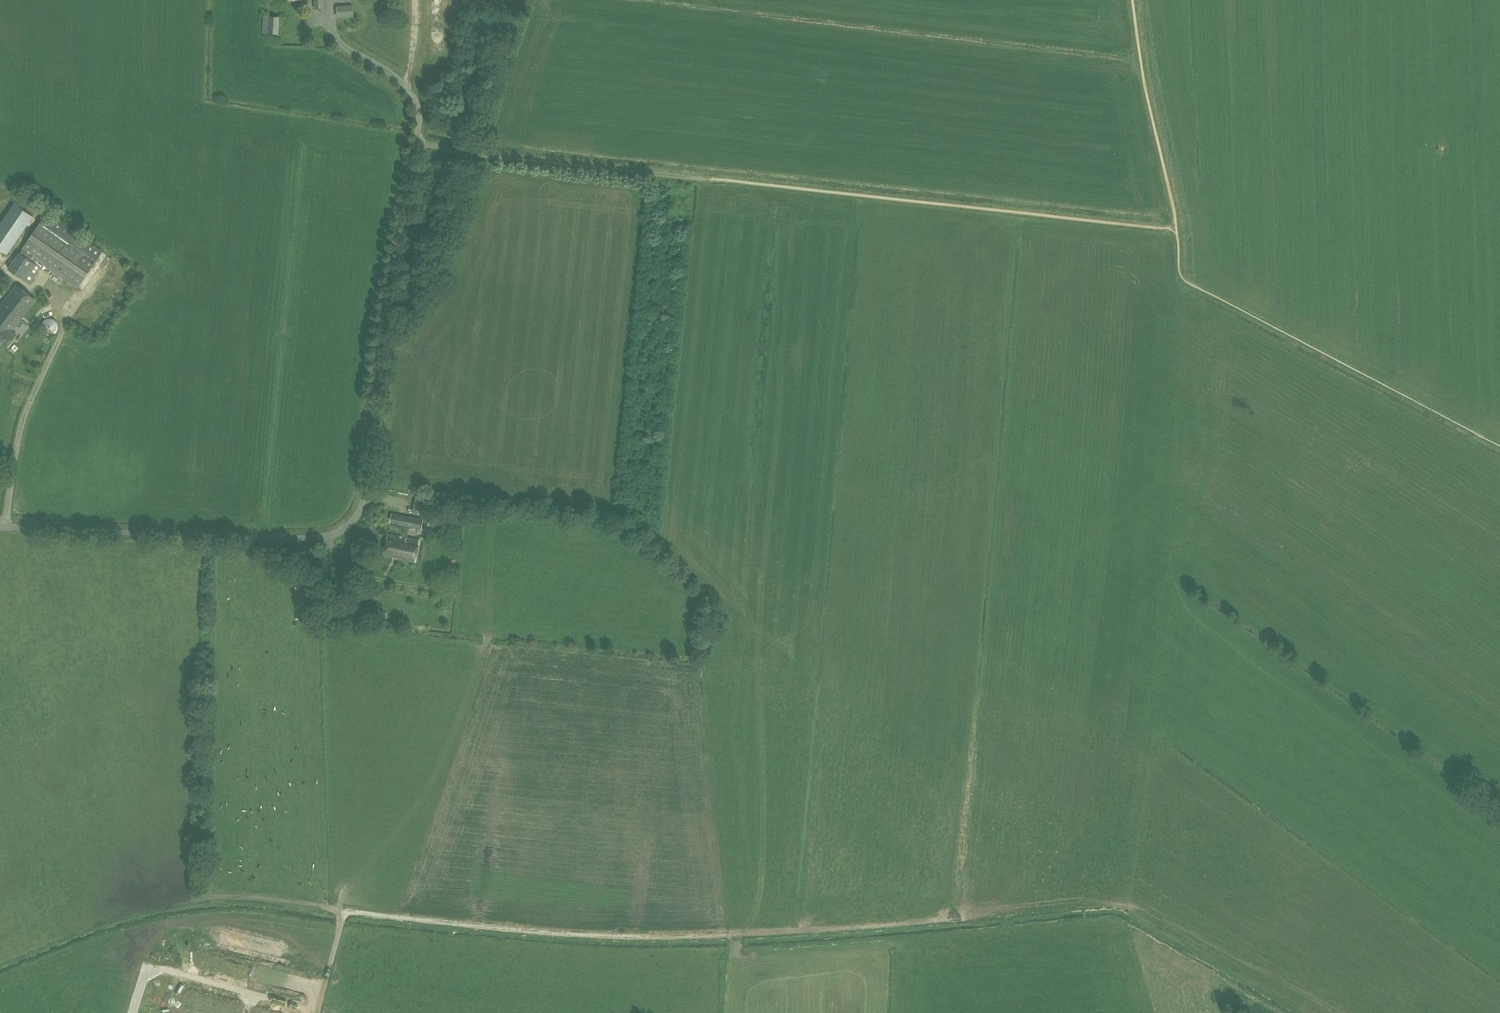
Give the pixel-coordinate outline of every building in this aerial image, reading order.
[(325,0),(314,0),(314,8),(325,7),(325,0)] [(353,4),(337,6),(338,17),(353,16),(353,4)] [(279,33),(280,15),(263,16),(262,33),(268,33),(278,34),(279,33)] [(8,253),(33,216),(14,203),(0,224),(0,248),(8,253)] [(47,213),(41,221),(8,268),(30,283),(43,263),(77,287),(96,260),(96,259),(102,251),(47,213)] [(103,263),(109,256),(104,252),(98,259),(103,263)] [(3,272),(0,273),(0,293),(9,289),(3,272)] [(5,348),(16,335),(11,331),(35,300),(16,285),(0,306),(0,344),(5,348)] [(53,329),(59,325),(54,318),(49,322),(53,329)] [(426,514),(428,497),(415,495),(413,512),(426,514)] [(392,513),(390,522),(422,528),(424,519),(392,513)] [(435,527),(437,519),(429,518),(428,525),(435,527)] [(457,523),(443,521),(442,527),(456,529),(457,523)] [(415,562),(419,539),(388,533),(384,556),(415,562)] [(362,614),(364,602),(354,601),(353,612),(362,614)] [(382,620),(387,618),(387,613),(384,609),(378,612),(378,616),(382,620)]
